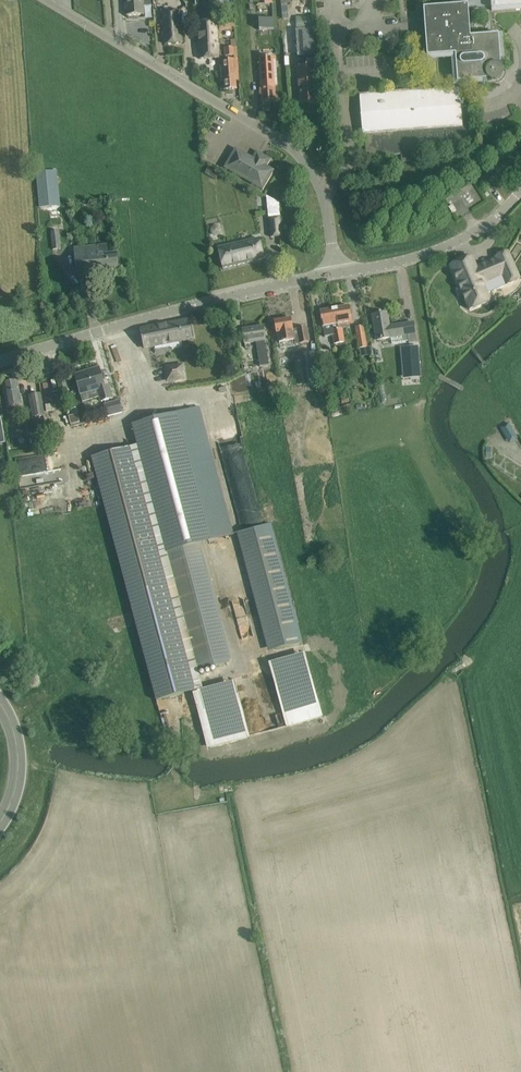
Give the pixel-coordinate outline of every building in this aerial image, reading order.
[(151,0),(125,0),(127,16),(144,15),(144,7),(152,6),(151,0)] [(299,10),(313,8),(312,0),(298,0),(299,10)] [(491,7),(492,10),(520,8),(520,0),(451,0),(452,6),(423,8),(427,57),(451,55),(453,83),(487,81),(486,78),(491,77),(493,76),(494,77),(495,77),(496,77),(497,76),(498,75),(499,74),(499,73),(498,71),(497,70),(498,69),(498,64),(501,64),(499,35),(471,37),(469,8),(491,7)] [(182,43),(181,32),(180,11),(162,12),(164,33),(165,44),(182,43)] [(312,16),(296,17),(299,56),(316,55),(314,29),(313,29),(312,16)] [(259,20),(259,30),(274,29),(273,19),(259,20)] [(219,58),(218,47),(217,34),(219,34),(219,30),(217,30),(216,21),(197,23),(200,59),(219,58)] [(231,47),(226,48),(226,57),(237,56),(236,47),(236,40),(231,40),(231,47)] [(261,94),(262,102),(275,101),(275,94),(278,93),(276,57),(259,58),(261,88),(259,88),(260,94),(261,94)] [(222,60),(219,60),(219,68),(223,68),(224,90),(236,89),(236,81),(239,81),(237,59),(226,60),(222,60)] [(317,102),(316,86),(315,66),(298,67),(301,103),(317,102)] [(360,95),(363,135),(365,135),(366,157),(476,149),(471,93),(460,94),(460,87),(360,95)] [(224,168),(263,190),(274,170),(267,166),(271,159),(257,151),(252,158),(236,148),(224,168)] [(213,178),(218,169),(210,165),(205,173),(213,178)] [(39,206),(60,205),(57,170),(36,172),(39,206)] [(451,195),(455,200),(455,201),(463,213),(485,199),(473,180),(451,195)] [(269,218),(271,237),(282,236),(280,217),(269,218)] [(212,228),(211,230),(212,232),(213,234),(215,234),(217,234),(219,233),(220,231),(219,228),(218,227),(216,226),(214,226),(212,228)] [(52,250),(60,249),(58,231),(51,231),(52,250)] [(218,248),(220,258),(223,268),(264,259),(259,239),(218,248)] [(117,254),(109,255),(108,245),(98,246),(75,248),(77,273),(118,269),(117,254)] [(464,297),(470,295),(475,307),(490,301),(487,293),(519,279),(507,251),(495,257),(498,263),(477,271),(471,256),(450,265),(460,287),(458,287),(458,290),(460,294),(461,296),(463,295),(464,297)] [(353,323),(351,317),(350,306),(320,311),(323,328),(324,328),(325,336),(333,335),(335,343),(340,342),(341,348),(347,347),(343,328),(348,327),(348,324),(353,323)] [(417,341),(415,333),(414,323),(389,326),(387,312),(381,313),(381,312),(379,313),(379,314),(373,315),(377,340),(391,338),(392,343),(409,341),(410,343),(417,341)] [(306,327),(293,329),(291,318),(274,321),(278,343),(295,340),(296,344),(309,342),(306,327)] [(144,348),(154,346),(155,350),(170,347),(172,349),(181,347),(182,345),(181,340),(194,338),(190,320),(140,330),(144,348)] [(270,365),(265,336),(264,325),(242,329),(245,344),(256,342),(260,367),(270,365)] [(371,347),(367,348),(363,326),(356,327),(360,352),(372,350),(371,347)] [(422,371),(418,346),(410,347),(402,348),(406,374),(415,372),(422,371)] [(309,359),(311,385),(320,384),(317,358),(309,359)] [(184,378),(182,366),(166,367),(168,380),(184,378)] [(82,373),(75,375),(80,394),(81,394),(98,389),(100,397),(101,401),(112,398),(108,386),(105,387),(99,368),(99,370),(83,375),(82,373)] [(375,384),(374,375),(366,377),(367,385),(375,384)] [(22,405),(20,391),(18,381),(3,383),(8,407),(22,405)] [(33,418),(45,416),(41,394),(30,395),(33,418)] [(122,413),(119,401),(104,405),(107,417),(122,413)] [(351,404),(330,409),(332,416),(353,412),(351,404)] [(133,425),(138,445),(167,552),(201,543),(234,534),(199,407),(133,425)] [(79,424),(77,415),(69,417),(71,426),(76,425),(79,424)] [(504,425),(501,428),(508,439),(513,436),(515,434),(508,423),(504,425)] [(203,688),(199,671),(167,552),(138,445),(93,458),(159,700),(203,688)] [(57,455),(17,460),(20,487),(61,482),(57,455)] [(272,524),(237,533),(269,652),(303,643),(272,524)] [(233,662),(201,543),(167,552),(199,671),(233,662)] [(277,688),(286,729),(322,721),(313,680),(277,688)]
